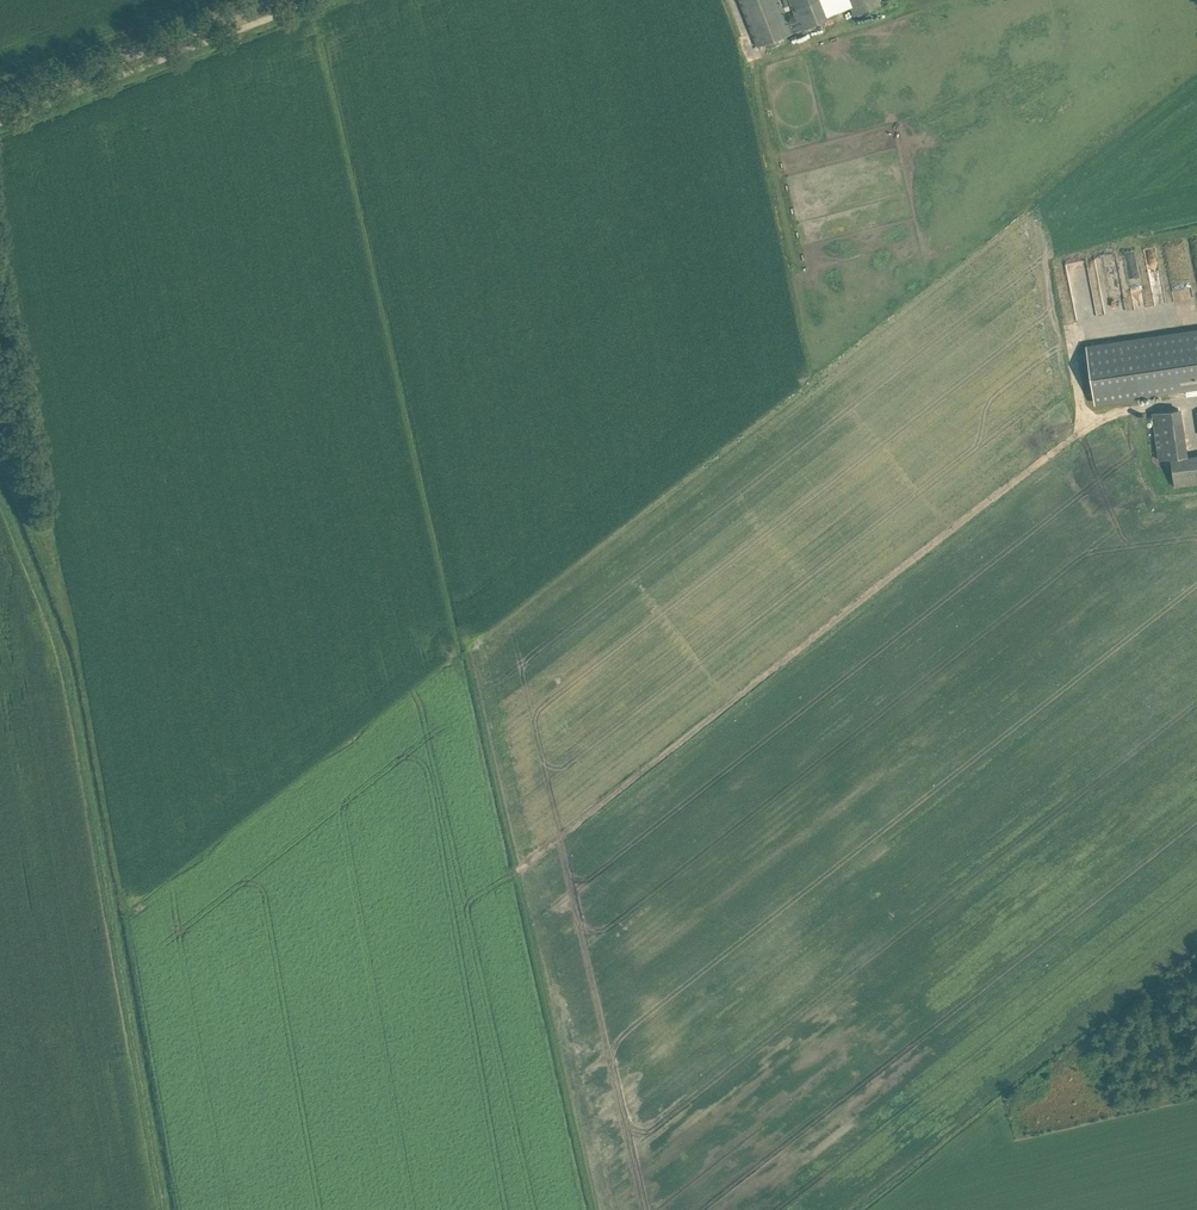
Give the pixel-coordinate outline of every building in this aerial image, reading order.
[(758,46),(802,29),(798,20),(790,23),(781,0),(740,0),(758,46)] [(798,20),(802,29),(836,15),(835,12),(830,0),(790,0),(798,20)] [(835,12),(850,6),(854,15),(888,2),(887,0),(830,0),(835,12)] [(1086,344),(1095,404),(1196,388),(1196,328),(1086,344)] [(1171,457),(1175,484),(1196,481),(1196,454),(1188,455),(1171,457)]
